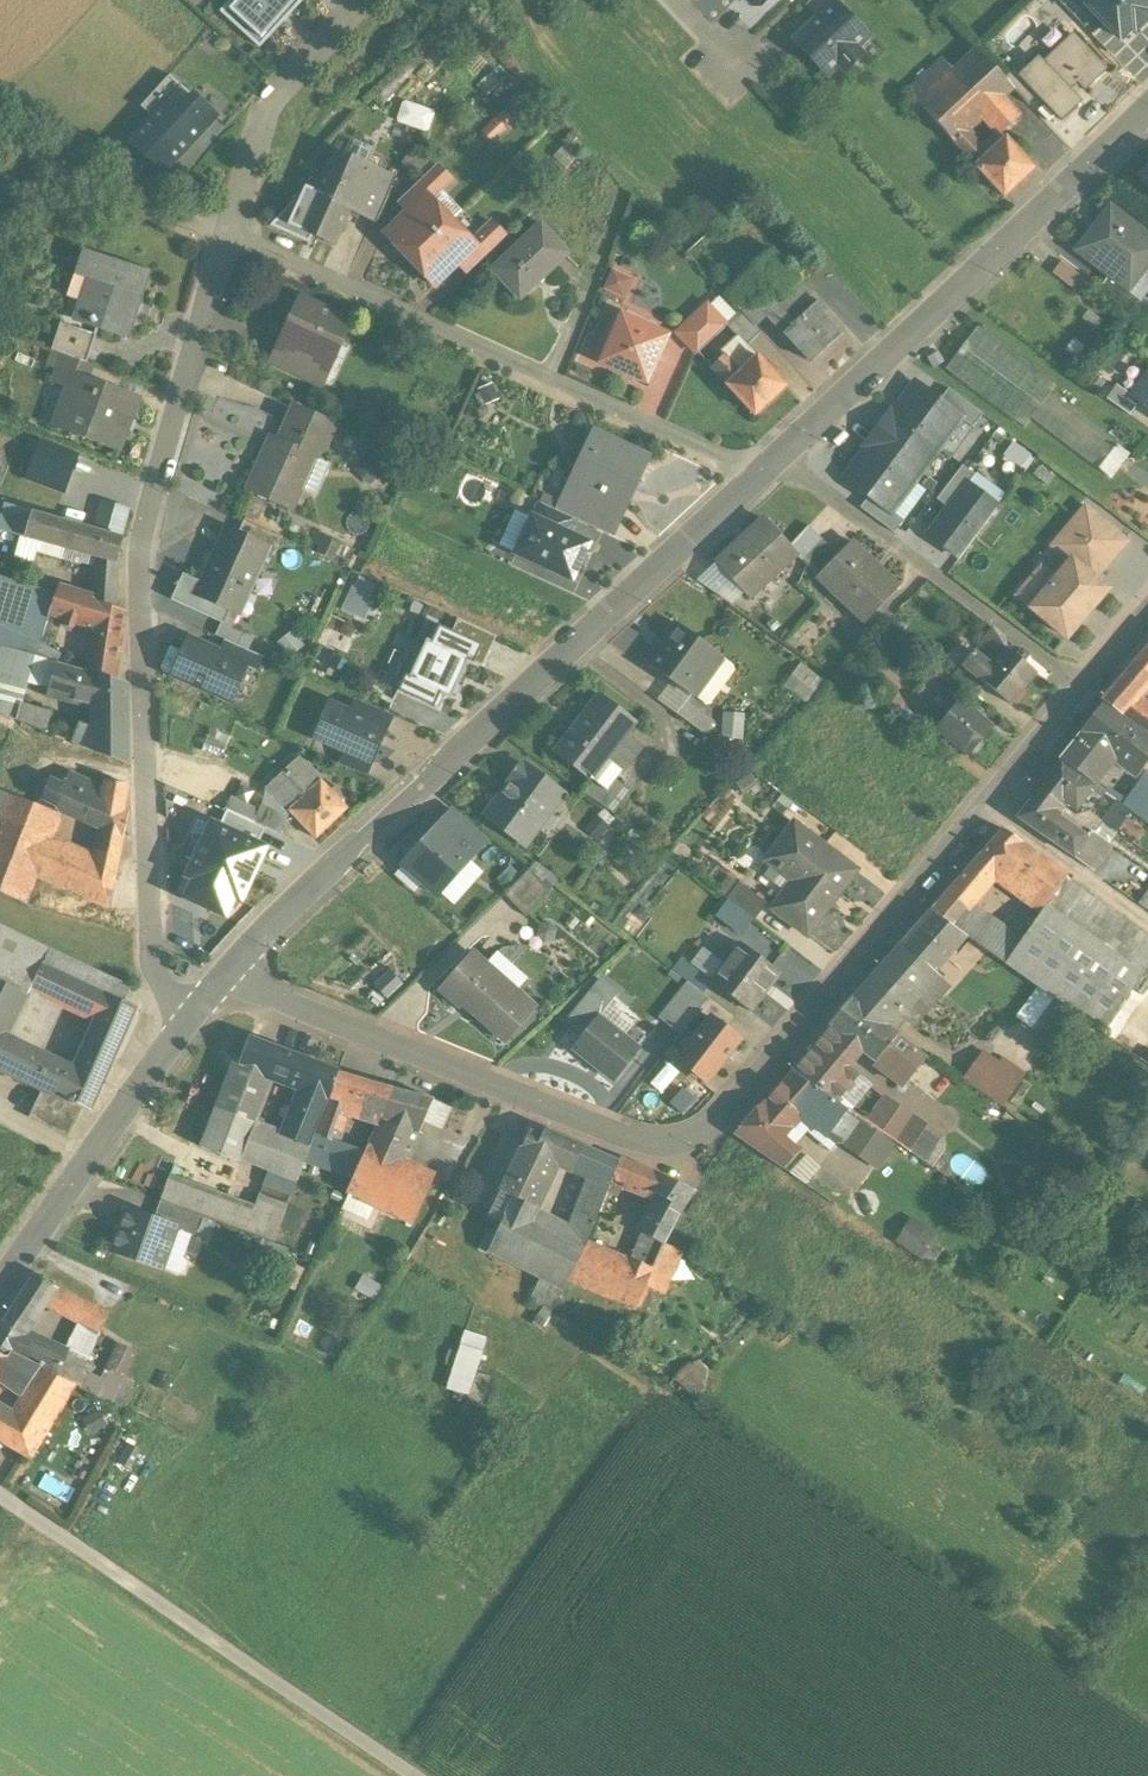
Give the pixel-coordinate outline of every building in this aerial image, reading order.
[(259,49),(305,0),(229,0),(220,12),(259,49)] [(807,4),(820,18),(835,4),(838,0),(812,0),(807,4)] [(1122,42),(1147,17),(1147,0),(1090,0),(1086,4),(1122,42)] [(867,37),(835,4),(820,18),(795,41),(827,75),(839,64),(845,71),(861,56),(854,49),(867,37)] [(1056,53),(1043,64),(1039,59),(1021,76),(1020,77),(1038,96),(1061,120),(1080,102),(1068,90),(1077,82),(1084,89),(1105,70),(1077,40),(1059,57),(1056,53)] [(967,41),(956,52),(966,62),(977,51),(967,41)] [(966,62),(919,106),(940,129),(961,110),(987,85),(995,93),(1006,83),(1004,80),(977,51),(966,62)] [(1038,96),(1020,77),(1021,76),(1015,69),(1004,80),(1006,83),(1028,106),(1038,96)] [(140,108),(152,119),(183,86),(171,75),(140,108)] [(995,93),(987,85),(961,110),(976,125),(983,118),(1000,136),(1019,118),(995,93)] [(130,142),(163,174),(216,118),(183,86),(152,119),(130,142)] [(405,103),(398,122),(428,130),(434,113),(405,103)] [(961,110),(940,129),(955,145),(966,134),(976,125),(961,110)] [(505,114),(486,131),(494,139),(512,123),(505,114)] [(966,134),(955,145),(969,161),(981,150),(966,134)] [(1033,171),(1005,140),(975,168),(1003,198),(1033,171)] [(1127,171),(1147,193),(1147,152),(1127,171)] [(378,173),(334,153),(317,193),(350,207),(349,208),(358,212),(373,179),(375,180),(378,173)] [(436,166),(400,201),(410,211),(385,235),(410,261),(451,220),(433,202),(453,183),(436,166)] [(375,180),(373,179),(358,212),(377,221),(392,187),(375,180)] [(350,207),(317,193),(303,225),(313,230),(310,236),(333,246),(349,208),(350,207)] [(1110,206),(1076,251),(1109,277),(1130,292),(1133,288),(1147,267),(1147,235),(1110,206)] [(451,220),(410,261),(436,287),(461,263),(471,273),(506,239),(491,223),(472,242),(451,220)] [(542,224),(494,270),(522,299),(570,254),(542,224)] [(750,274),(726,297),(738,310),(752,296),(767,312),(783,297),(799,281),(772,253),(750,274)] [(150,276),(84,254),(77,276),(92,281),(84,305),(97,329),(123,338),(134,305),(139,307),(150,276)] [(1053,276),(1074,291),(1083,278),(1063,263),(1053,276)] [(629,299),(637,277),(611,268),(604,290),(629,299)] [(1109,277),(1100,289),(1140,319),(1147,311),(1147,299),(1133,288),(1130,292),(1109,277)] [(799,281),(783,297),(802,318),(819,302),(799,281)] [(767,312),(752,296),(738,310),(741,313),(755,328),(768,316),(770,315),(767,312)] [(802,318),(783,297),(767,312),(770,315),(768,316),(785,334),(802,318)] [(352,322),(308,301),(296,326),(292,324),(275,360),(323,383),(352,322)] [(802,318),(785,334),(813,363),(842,336),(824,318),(829,313),(819,302),(802,318)] [(707,307),(678,334),(697,354),(698,352),(725,327),(707,307)] [(755,328),(741,313),(726,327),(736,338),(746,348),(748,346),(761,334),(755,328)] [(666,337),(616,314),(604,341),(610,344),(601,362),(645,382),(666,337)] [(95,340),(60,326),(51,350),(63,355),(86,363),(95,340)] [(725,327),(698,352),(712,367),(725,355),(721,352),(736,338),(726,327),(725,327)] [(1034,420),(1112,480),(1131,454),(1052,395),(1058,388),(978,330),(948,371),(1027,429),(1034,420)] [(748,346),(757,357),(771,345),(761,334),(748,346)] [(746,348),(736,338),(721,352),(725,355),(712,367),(728,384),(757,357),(748,346),(746,348)] [(1068,349),(1083,359),(1089,351),(1075,340),(1068,349)] [(86,363),(63,355),(57,369),(86,380),(92,365),(86,363)] [(785,386),(757,357),(728,384),(727,385),(755,415),(785,386)] [(86,380),(57,369),(52,383),(69,390),(54,428),(117,451),(137,399),(86,380)] [(1131,397),(1139,403),(1147,410),(1147,375),(1131,397)] [(940,450),(963,418),(912,381),(888,413),(940,450)] [(1129,416),(1139,403),(1131,397),(1117,387),(1107,400),(1129,416)] [(334,424),(297,406),(280,442),(284,444),(279,456),(267,450),(249,489),(291,509),(314,458),(318,459),(334,424)] [(917,482),(940,450),(888,413),(865,445),(917,482)] [(651,459),(593,432),(581,458),(590,463),(574,499),(573,500),(616,520),(633,483),(638,485),(651,459)] [(67,494),(82,452),(40,437),(25,479),(67,494)] [(893,515),(917,482),(865,445),(842,477),(893,515)] [(929,536),(959,559),(998,508),(968,485),(929,536)] [(616,520),(573,500),(574,499),(563,495),(556,511),(609,536),(616,520)] [(2,528),(26,535),(33,514),(8,507),(2,528)] [(1125,542),(1085,508),(1062,536),(1080,551),(1071,561),(1093,580),(1125,542)] [(33,514),(26,535),(26,537),(42,542),(48,544),(56,520),(33,514)] [(531,519),(514,555),(572,582),(589,546),(531,519)] [(123,536),(56,520),(48,544),(65,548),(98,557),(97,579),(117,585),(118,563),(123,536)] [(282,539),(244,521),(238,534),(259,543),(256,548),(266,552),(274,556),(282,539)] [(770,523),(745,547),(740,542),(717,563),(743,591),(750,598),(796,556),(798,554),(791,546),(770,523)] [(809,526),(791,546),(798,554),(796,556),(801,561),(822,539),(809,526)] [(14,630),(29,585),(39,552),(42,542),(26,537),(26,535),(2,528),(0,535),(0,623),(14,630)] [(230,530),(217,559),(214,557),(207,572),(212,575),(208,585),(202,597),(225,607),(234,605),(242,588),(248,591),(266,552),(256,548),(259,543),(238,534),(230,530)] [(358,551),(312,531),(306,543),(352,563),(358,551)] [(822,539),(801,561),(818,577),(839,556),(822,539)] [(48,544),(42,542),(39,552),(62,559),(65,548),(48,544)] [(818,577),(818,578),(864,623),(894,592),(870,569),(874,565),(852,543),(839,556),(818,577)] [(274,556),(266,552),(258,570),(266,573),(274,556)] [(1055,581),(1032,608),(1066,637),(1081,619),(1082,620),(1091,609),(1091,608),(1106,590),(1093,580),(1071,561),(1055,581)] [(743,591),(717,563),(697,581),(728,604),(743,591)] [(1040,569),(1017,596),(1032,608),(1055,581),(1040,569)] [(364,620),(380,585),(356,574),(340,609),(364,620)] [(208,585),(183,575),(172,601),(225,625),(234,605),(225,607),(202,597),(208,585)] [(117,585),(97,579),(92,584),(90,597),(96,600),(95,601),(115,608),(117,585)] [(56,594),(29,585),(14,630),(26,636),(40,643),(50,614),(56,594)] [(115,608),(95,601),(96,600),(90,597),(77,593),(59,588),(56,594),(50,614),(67,619),(65,626),(73,629),(76,622),(97,629),(90,673),(102,676),(113,680),(115,668),(116,667),(117,666),(118,664),(117,663),(116,662),(118,648),(120,647),(121,645),(120,643),(119,642),(124,611),(115,608)] [(50,614),(40,643),(53,651),(65,626),(67,619),(50,614)] [(459,620),(445,650),(470,661),(484,668),(498,638),(459,620)] [(721,657),(675,623),(646,663),(692,697),(693,695),(721,657)] [(305,650),(293,632),(281,642),(292,659),(305,650)] [(26,636),(20,653),(33,657),(33,655),(58,662),(61,655),(53,651),(40,643),(26,636)] [(219,653),(188,640),(173,674),(231,700),(246,667),(247,666),(219,653)] [(261,657),(225,641),(219,653),(247,666),(246,667),(254,671),(261,657)] [(453,699),(470,661),(445,650),(427,642),(420,658),(415,656),(399,692),(440,710),(446,696),(453,699)] [(974,657),(993,672),(1004,658),(985,643),(974,657)] [(974,657),(966,668),(990,687),(1018,709),(1041,679),(1026,668),(1034,658),(1016,644),(1004,658),(993,672),(974,657)] [(1134,663),(1147,682),(1147,647),(1134,663)] [(5,649),(0,668),(0,713),(16,720),(21,703),(33,657),(20,653),(5,649)] [(721,657),(693,695),(705,705),(711,704),(734,673),(733,666),(721,657)] [(1134,663),(1102,701),(1121,716),(1130,705),(1147,683),(1147,682),(1134,663)] [(90,673),(59,664),(50,694),(94,707),(102,676),(90,673)] [(823,681),(800,664),(783,686),(806,703),(823,681)] [(980,700),(990,687),(966,668),(956,680),(980,700)] [(113,680),(102,676),(94,707),(94,727),(129,733),(127,686),(113,680)] [(599,693),(556,751),(608,790),(623,770),(608,759),(630,729),(636,721),(599,693)] [(991,727),(950,694),(940,707),(949,714),(937,729),(969,755),(971,753),(975,754),(983,744),(981,740),(991,727)] [(391,715),(355,699),(349,712),(385,728),(391,715)] [(714,722),(686,701),(677,715),(704,735),(714,722)] [(57,715),(21,703),(16,720),(44,732),(48,719),(55,721),(57,715)] [(349,712),(330,704),(315,738),(344,751),(369,763),(370,763),(386,729),(385,728),(349,712)] [(1139,731),(1104,705),(1072,747),(1086,759),(1094,747),(1104,754),(1115,762),(1118,758),(1138,733),(1139,731)] [(1130,705),(1122,715),(1147,735),(1147,717),(1130,705)] [(724,712),(723,735),(742,735),(743,713),(724,712)] [(0,713),(0,739),(8,742),(10,736),(16,720),(0,713)] [(44,732),(16,720),(10,736),(38,749),(44,733),(44,732)] [(94,727),(80,724),(73,744),(76,746),(95,753),(94,727)] [(129,733),(94,727),(95,753),(128,765),(129,733)] [(645,740),(630,729),(608,759),(623,770),(645,740)] [(73,744),(44,733),(38,749),(70,761),(76,746),(73,744)] [(1118,758),(1147,780),(1147,740),(1138,733),(1118,758)] [(1086,759),(1072,747),(1060,763),(1079,776),(1084,780),(1104,754),(1094,747),(1086,759)] [(369,763),(344,751),(338,764),(363,776),(369,763)] [(301,760),(270,791),(292,813),(323,782),(301,760)] [(563,793),(520,761),(509,776),(513,780),(487,815),(526,843),(563,793)] [(1079,776),(1060,763),(1043,784),(1062,799),(1079,776)] [(104,790),(71,775),(65,786),(50,779),(43,798),(106,828),(124,836),(128,814),(123,813),(128,787),(107,781),(104,790)] [(1079,776),(1062,799),(1076,809),(1090,792),(1098,798),(1102,792),(1084,780),(1079,776)] [(323,782),(292,813),(318,840),(349,809),(323,782)] [(1043,784),(1017,818),(1072,857),(1085,839),(1067,827),(1050,815),(1062,799),(1043,784)] [(0,790),(0,817),(1,817),(9,793),(0,790)] [(1,817),(0,817),(0,892),(24,903),(35,876),(50,839),(60,813),(9,793),(1,817)] [(261,812),(232,799),(226,811),(255,824),(261,812)] [(1067,827),(1076,809),(1062,799),(1050,815),(1067,827)] [(1138,802),(1131,812),(1133,814),(1147,824),(1147,809),(1138,802)] [(1131,812),(1117,803),(1102,822),(1118,834),(1133,814),(1131,812)] [(290,818),(264,806),(261,812),(255,824),(266,829),(281,836),(290,818)] [(227,811),(220,827),(258,845),(266,829),(227,811)] [(487,839),(457,813),(442,829),(473,856),(487,839)] [(856,870),(794,822),(765,861),(793,882),(772,910),(795,927),(806,936),(856,870)] [(211,823),(195,858),(250,884),(266,848),(258,845),(220,827),(211,823)] [(442,829),(439,826),(403,866),(437,896),(473,856),(442,829)] [(95,859),(50,839),(35,876),(109,908),(124,836),(106,828),(95,859)] [(1022,843),(1003,830),(946,895),(964,909),(994,875),(1045,905),(1046,904),(1048,899),(1062,878),(1016,850),(1022,843)] [(1085,839),(1072,857),(1092,871),(1109,847),(1089,834),(1085,839)] [(241,903),(250,884),(195,858),(186,878),(193,881),(184,899),(225,918),(234,900),(241,903)] [(551,894),(528,870),(504,894),(527,917),(551,894)] [(1062,878),(1048,899),(1046,904),(1045,905),(1053,913),(1089,940),(1050,997),(1109,1037),(1147,980),(1147,937),(1062,878)] [(766,903),(739,883),(727,900),(754,920),(765,905),(766,903)] [(946,895),(931,912),(950,925),(964,909),(946,895)] [(772,910),(765,905),(754,920),(784,942),(795,927),(772,910)] [(1028,948),(976,911),(964,909),(950,925),(1012,970),(1028,948)] [(1028,948),(1012,970),(1050,997),(1089,940),(1053,913),(1028,948)] [(963,939),(928,914),(901,945),(926,966),(934,973),(935,972),(963,939)] [(0,926),(0,943),(43,964),(50,949),(0,926)] [(712,980),(711,981),(750,1010),(779,972),(741,942),(723,966),(712,980)] [(0,943),(0,983),(29,997),(32,989),(33,984),(42,966),(43,964),(0,943)] [(200,947),(185,945),(183,959),(198,961),(200,947)] [(926,966),(901,945),(895,952),(920,973),(926,966)] [(118,981),(50,949),(43,964),(42,966),(111,997),(118,981)] [(537,1009),(475,952),(442,987),(462,1005),(465,1002),(508,1041),(537,1009)] [(705,952),(695,967),(712,980),(723,966),(705,952)] [(895,952),(853,1001),(893,1032),(934,986),(920,973),(895,952)] [(695,967),(686,960),(675,974),(702,994),(711,981),(712,980),(695,967)] [(57,1001),(100,1020),(111,997),(42,966),(33,984),(32,989),(57,1001)] [(934,973),(926,966),(920,973),(934,986),(941,977),(935,972),(934,973)] [(617,994),(600,980),(567,1021),(584,1036),(617,994)] [(135,991),(118,981),(111,997),(135,1007),(135,991)] [(20,1079),(32,1053),(8,1041),(29,997),(0,983),(0,1069),(20,1079)] [(32,1053),(57,1001),(32,989),(29,997),(8,1041),(32,1053)] [(120,1040),(135,1007),(111,997),(100,1020),(96,1030),(120,1040)] [(732,1016),(708,998),(697,1011),(708,1020),(710,1017),(723,1027),(732,1016)] [(852,1000),(830,1026),(832,1027),(823,1038),(852,1063),(863,1049),(878,1062),(875,1066),(898,1083),(902,1078),(895,1073),(914,1048),(893,1032),(853,1001),(852,1000)] [(723,1027),(710,1017),(708,1020),(682,1054),(692,1061),(687,1067),(706,1082),(739,1040),(723,1027)] [(638,1049),(599,1018),(574,1049),(613,1080),(638,1049)] [(77,1072),(65,1101),(82,1109),(88,1112),(120,1040),(96,1030),(77,1072)] [(294,1055),(251,1037),(242,1061),(241,1062),(273,1073),(285,1078),(294,1055)] [(823,1038),(794,1073),(795,1074),(848,1109),(849,1109),(871,1084),(860,1075),(863,1072),(852,1063),(823,1038)] [(983,1044),(960,1076),(998,1104),(1024,1067),(1003,1052),(999,1056),(983,1044)] [(914,1048),(895,1073),(902,1078),(907,1083),(926,1058),(914,1048)] [(72,1073),(32,1053),(20,1079),(42,1090),(65,1101),(77,1072),(72,1073)] [(338,1073),(294,1055),(285,1078),(303,1084),(301,1090),(325,1101),(328,1102),(338,1073)] [(273,1073),(241,1062),(242,1061),(234,1058),(199,1146),(240,1163),(241,1161),(295,1183),(309,1146),(281,1134),(255,1124),(273,1073)] [(393,1089),(338,1073),(328,1102),(328,1103),(315,1137),(317,1138),(336,1144),(347,1116),(360,1121),(364,1109),(382,1115),(393,1089)] [(795,1074),(769,1103),(794,1127),(804,1116),(819,1130),(827,1137),(836,1125),(848,1109),(795,1074)] [(301,1090),(299,1089),(281,1134),(309,1146),(325,1101),(301,1090)] [(434,1101),(393,1089),(382,1115),(367,1146),(406,1164),(434,1101)] [(65,1101),(42,1090),(28,1119),(68,1138),(82,1109),(65,1101)] [(769,1103),(767,1102),(736,1138),(781,1170),(798,1151),(785,1138),(794,1127),(769,1103)] [(892,1102),(881,1104),(868,1122),(876,1127),(890,1137),(924,1160),(937,1141),(934,1130),(892,1102)] [(848,1109),(836,1125),(863,1144),(876,1127),(868,1122),(849,1109),(848,1109)] [(863,1144),(836,1125),(827,1137),(833,1142),(839,1135),(859,1150),(863,1144)] [(863,1144),(859,1150),(872,1160),(890,1137),(876,1127),(863,1144)] [(599,1154),(546,1130),(541,1139),(513,1198),(530,1207),(533,1208),(556,1161),(590,1177),(599,1154)] [(541,1139),(527,1132),(498,1193),(512,1200),(513,1198),(541,1139)] [(336,1144),(317,1138),(307,1163),(353,1178),(364,1153),(336,1144)] [(406,1164),(367,1146),(364,1153),(353,1178),(346,1193),(414,1224),(435,1177),(406,1164)] [(585,1242),(598,1211),(610,1185),(618,1162),(599,1154),(590,1177),(570,1232),(585,1242)] [(658,1175),(620,1157),(618,1162),(610,1185),(646,1198),(658,1175)] [(666,1247),(680,1216),(683,1210),(696,1193),(696,1192),(658,1175),(646,1198),(652,1201),(636,1233),(640,1235),(651,1240),(661,1245),(666,1247)] [(245,1210),(168,1182),(160,1201),(201,1216),(238,1230),(245,1210)] [(290,1197),(263,1187),(258,1199),(285,1210),(290,1197)] [(512,1200),(498,1193),(485,1219),(499,1226),(512,1200)] [(530,1207),(513,1198),(499,1226),(487,1252),(539,1280),(528,1302),(550,1313),(566,1282),(585,1242),(570,1232),(569,1232),(528,1213),(530,1207)] [(285,1210),(258,1199),(253,1213),(245,1210),(238,1230),(273,1243),(285,1210)] [(201,1216),(160,1201),(154,1220),(174,1227),(174,1229),(193,1236),(201,1216)] [(154,1220),(134,1214),(128,1231),(122,1229),(114,1252),(160,1268),(174,1229),(174,1227),(154,1220)] [(934,1238),(911,1223),(897,1244),(920,1259),(934,1238)] [(666,1247),(661,1245),(651,1240),(640,1235),(630,1260),(585,1242),(566,1282),(635,1312),(645,1290),(664,1297),(683,1252),(666,1247)] [(34,1277),(13,1310),(27,1319),(43,1306),(43,1305),(49,1297),(69,1308),(70,1305),(75,1308),(79,1301),(34,1277)] [(105,1315),(79,1301),(75,1308),(70,1305),(69,1308),(49,1297),(43,1305),(77,1323),(65,1349),(67,1350),(56,1376),(74,1384),(81,1387),(89,1374),(96,1362),(85,1358),(105,1315)] [(0,1329),(0,1349),(7,1354),(23,1327),(27,1319),(13,1310),(0,1329)] [(65,1349),(27,1334),(28,1329),(23,1327),(7,1354),(40,1369),(56,1376),(67,1350),(65,1349)] [(81,1387),(123,1405),(135,1382),(124,1376),(137,1352),(117,1344),(100,1378),(89,1374),(81,1387)] [(481,1351),(462,1345),(449,1390),(467,1395),(464,1405),(482,1411),(491,1379),(475,1374),(481,1351)] [(1,1371),(9,1360),(0,1355),(0,1373),(1,1371)] [(39,1370),(10,1358),(9,1360),(1,1371),(30,1385),(39,1370)] [(13,1414),(0,1405),(0,1439),(31,1458),(74,1384),(56,1376),(40,1369),(39,1370),(30,1385),(13,1414)]
